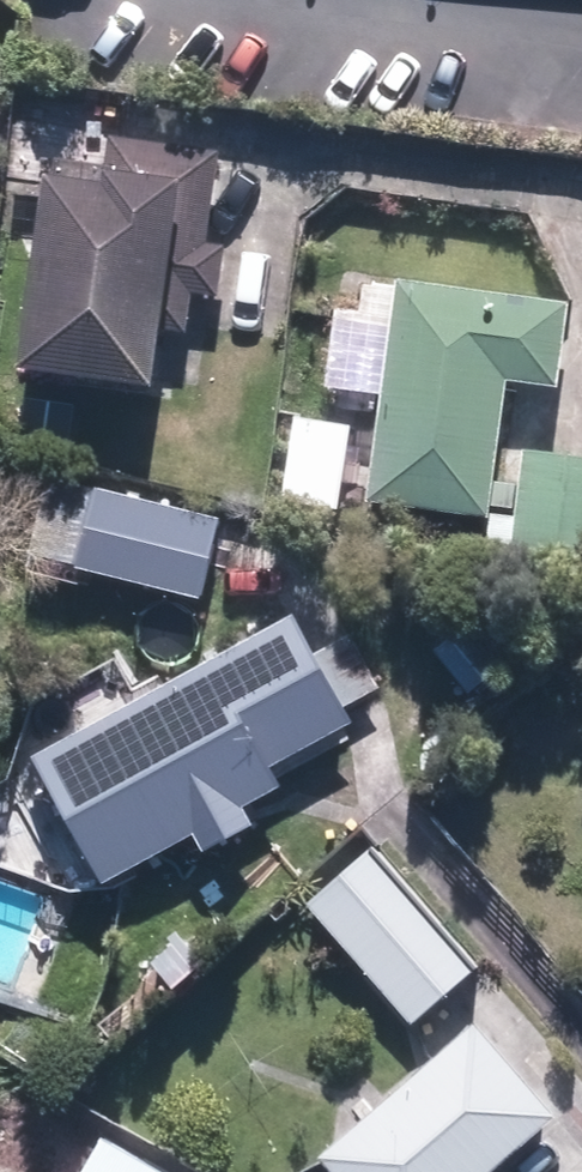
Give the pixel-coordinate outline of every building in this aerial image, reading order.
[(48,162),(19,371),(157,390),(170,296),(221,303),(229,246),(207,243),(220,150),(110,134),(105,169),(48,162)] [(558,388),(570,302),(396,278),(394,296),(339,288),(325,393),(380,400),(366,503),(490,520),(509,382),(558,388)] [(511,553),(581,562),(581,457),(525,449),(511,553)] [(223,519),(94,490),(76,570),(204,599),(223,519)] [(295,615),(101,723),(173,850),(286,787),(276,770),(357,725),(348,710),(385,689),(353,632),(316,653),(295,615)] [(373,847),(306,905),(413,1029),(481,971),(373,847)] [(316,1159),(328,1171),(497,1171),(557,1118),(472,1022),(316,1159)] [(84,1171),(170,1171),(105,1135),(84,1171)]
